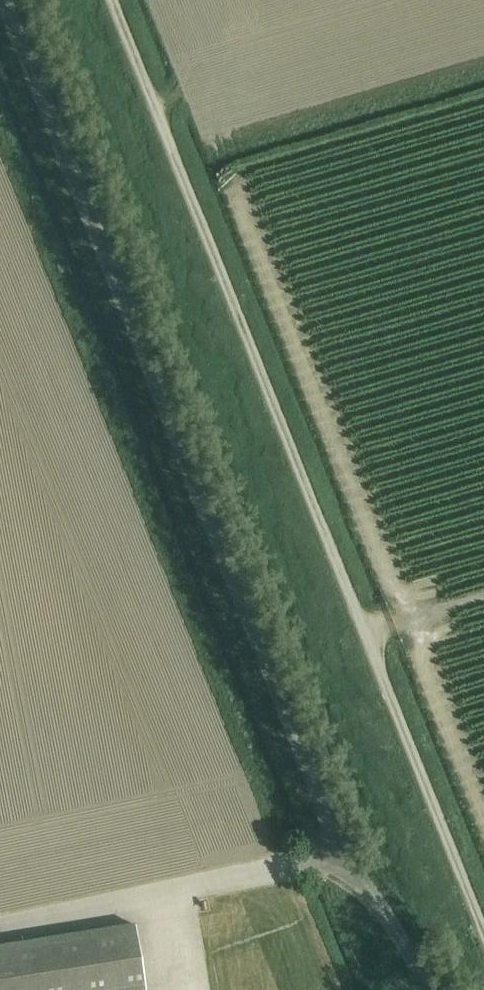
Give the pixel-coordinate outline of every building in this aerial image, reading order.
[(135,924),(0,946),(0,989),(146,989),(135,924)]
